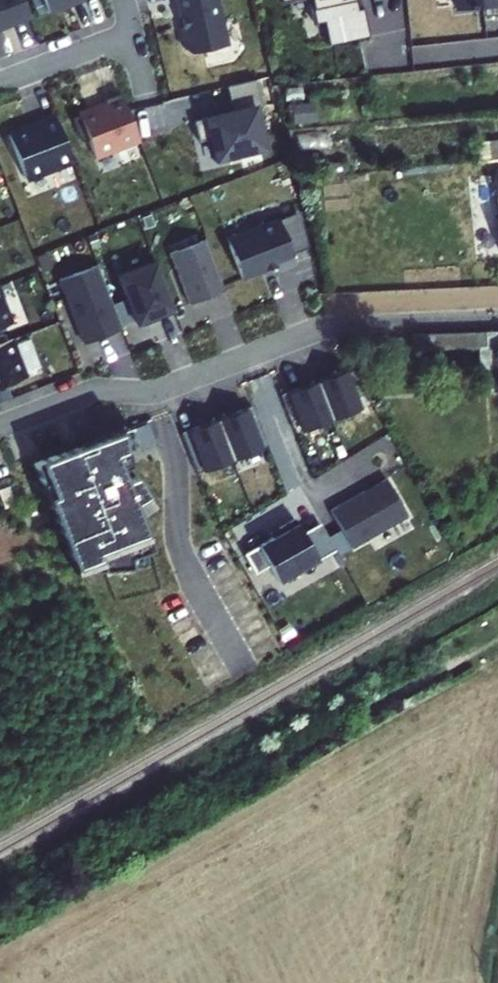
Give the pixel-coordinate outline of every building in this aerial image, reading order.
[(28,15),(22,0),(0,0),(0,26),(28,15)] [(47,12),(79,0),(43,0),(47,12)] [(218,0),(177,0),(181,17),(183,17),(185,27),(181,28),(186,49),(192,53),(228,44),(218,0)] [(355,3),(354,0),(308,0),(311,13),(355,3)] [(458,9),(483,7),(484,16),(497,14),(497,0),(457,0),(458,9)] [(355,3),(311,13),(314,26),(324,24),(329,46),(368,38),(362,11),(357,12),(355,3)] [(253,104),(254,106),(261,105),(254,76),(225,83),(232,109),(253,104)] [(105,104),(78,115),(87,139),(94,156),(138,139),(120,93),(103,99),(105,104)] [(313,101),(292,104),(293,122),(315,120),(313,101)] [(232,109),(205,115),(210,135),(216,160),(236,155),(235,152),(263,145),(254,106),(253,104),(232,109)] [(82,142),(87,139),(78,115),(72,118),(82,142)] [(210,135),(205,115),(192,118),(197,138),(210,135)] [(29,125),(8,134),(25,177),(71,159),(55,117),(39,123),(40,126),(31,130),(29,125)] [(497,158),(497,140),(476,142),(478,160),(497,158)] [(299,211),(278,219),(291,252),(307,246),(299,211)] [(226,239),(242,278),(275,266),(277,269),(295,262),(291,252),(278,219),(226,239)] [(205,239),(169,253),(189,303),(224,290),(205,239)] [(154,261),(117,276),(125,297),(134,320),(135,324),(173,309),(154,261)] [(96,264),(59,279),(84,343),(121,329),(96,264)] [(12,323),(0,293),(0,327),(12,323)] [(121,325),(134,320),(125,297),(112,302),(121,325)] [(479,372),(494,371),(494,391),(497,391),(497,331),(412,334),(412,350),(478,347),(479,372)] [(0,343),(0,386),(27,376),(12,339),(0,343)] [(344,371),(287,392),(301,431),(359,409),(344,371)] [(246,408),(188,430),(204,471),(262,449),(246,408)] [(120,430),(33,463),(75,568),(98,561),(101,572),(127,564),(124,554),(148,545),(131,502),(148,498),(134,474),(122,479),(113,454),(122,451),(120,430)] [(347,500),(330,510),(340,528),(351,547),(351,548),(407,516),(386,479),(347,500)] [(0,489),(0,497),(4,508),(16,503),(8,486),(0,489)] [(278,582),(317,560),(302,533),(294,519),(279,528),(281,532),(272,537),(258,545),(278,582)] [(302,533),(317,560),(335,550),(319,523),(302,533)] [(274,530),(270,533),(272,537),(281,532),(279,528),(274,530)] [(338,554),(351,547),(340,528),(327,535),(338,554)]
